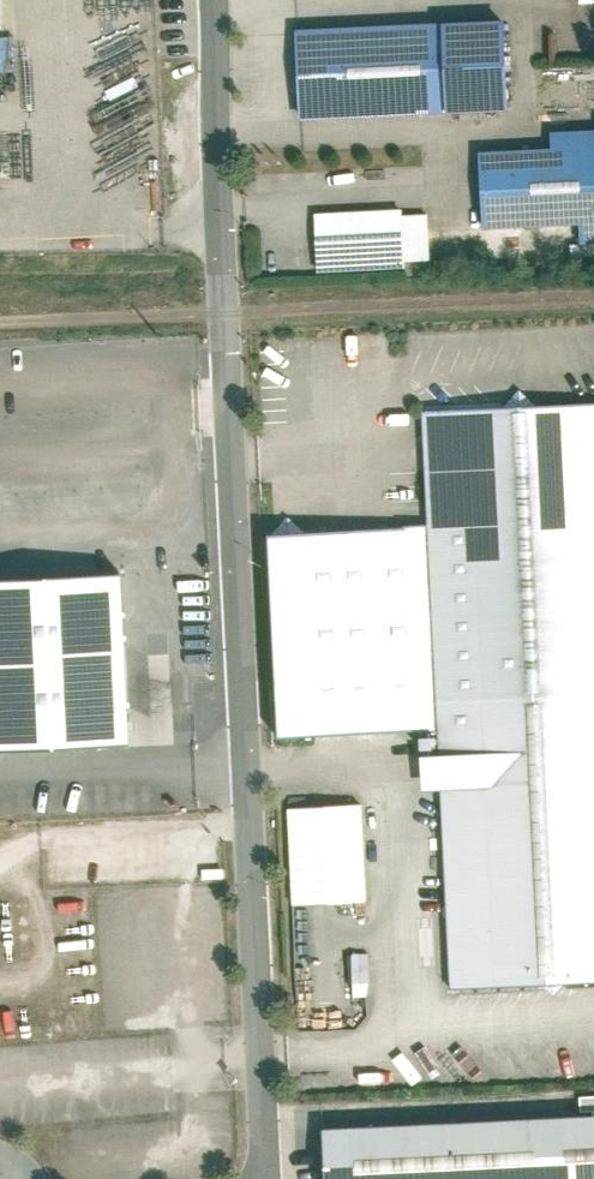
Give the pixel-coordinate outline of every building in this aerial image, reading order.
[(294,28),(297,116),(509,108),(505,20),(294,28)] [(479,148),(482,226),(577,222),(578,245),(593,244),(593,129),(549,130),(550,145),(479,148)] [(404,207),(313,211),(316,272),(406,267),(405,259),(430,258),(428,213),(404,214),(404,207)] [(422,411),(437,728),(438,753),(422,754),(423,791),(443,790),(452,987),(538,983),(553,995),(565,981),(593,980),(593,402),(534,405),(518,392),(505,407),(422,411)] [(402,731),(437,728),(422,527),(395,529),(279,537),(294,739),(402,731)] [(0,575),(0,747),(129,740),(121,571),(0,575)] [(362,802),(287,806),(291,905),(367,902),(362,802)] [(356,951),(356,994),(373,994),(373,951),(356,951)] [(319,1125),(322,1178),(593,1178),(593,1112),(319,1125)]
